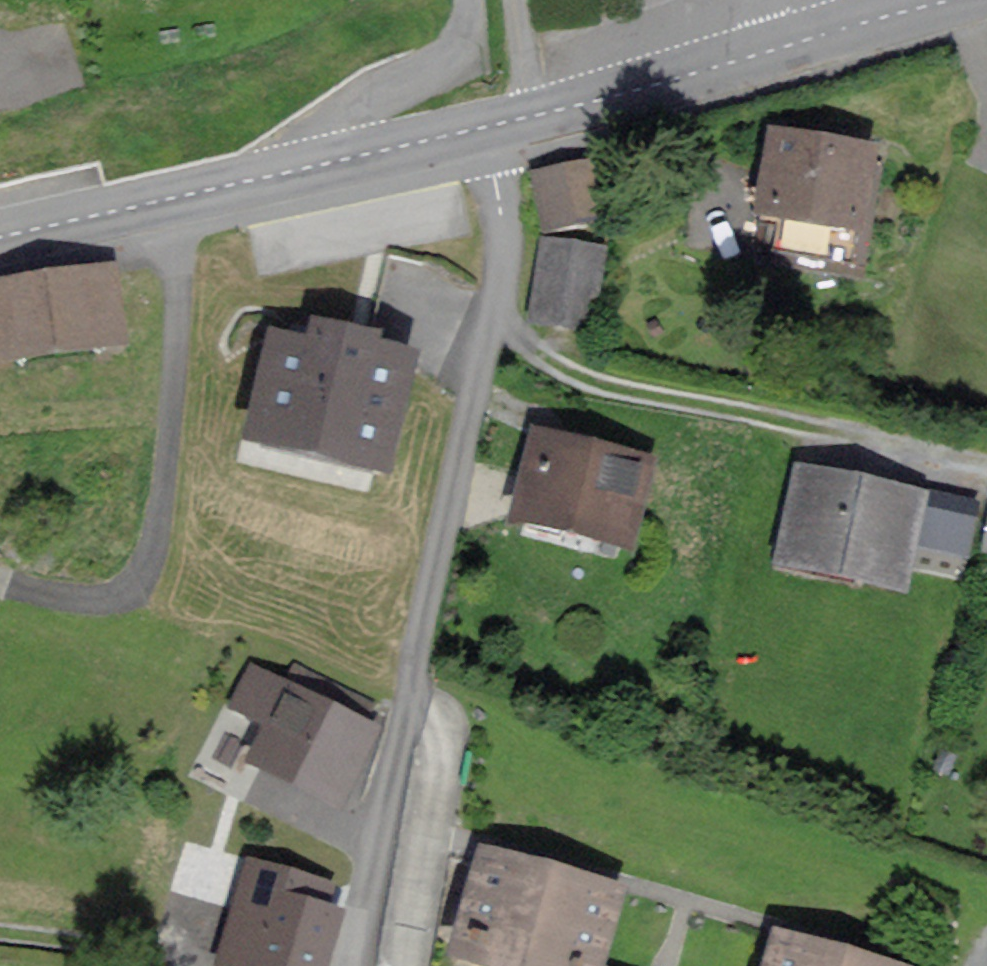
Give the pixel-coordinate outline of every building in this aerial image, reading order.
[(869,144),(772,131),(761,208),(859,221),(869,144)] [(591,161),(537,173),(549,225),(603,213),(591,161)] [(601,250),(542,243),(534,314),(592,321),(601,250)] [(0,280),(0,354),(124,337),(114,264),(0,280)] [(387,462),(411,350),(371,342),(374,331),(312,318),(308,339),(270,331),(249,432),(387,462)] [(649,460),(536,431),(515,510),(628,540),(649,460)] [(973,505),(803,468),(783,556),(901,582),(911,538),(963,550),(973,505)] [(376,727),(251,666),(233,704),(270,722),(253,757),(340,799),(376,727)] [(484,848),(454,946),(521,965),(596,965),(619,888),(484,848)] [(255,871),(240,927),(268,935),(260,964),(268,965),(316,965),(329,918),(279,904),(285,879),(255,871)] [(778,931),(767,965),(897,965),(778,931)]
